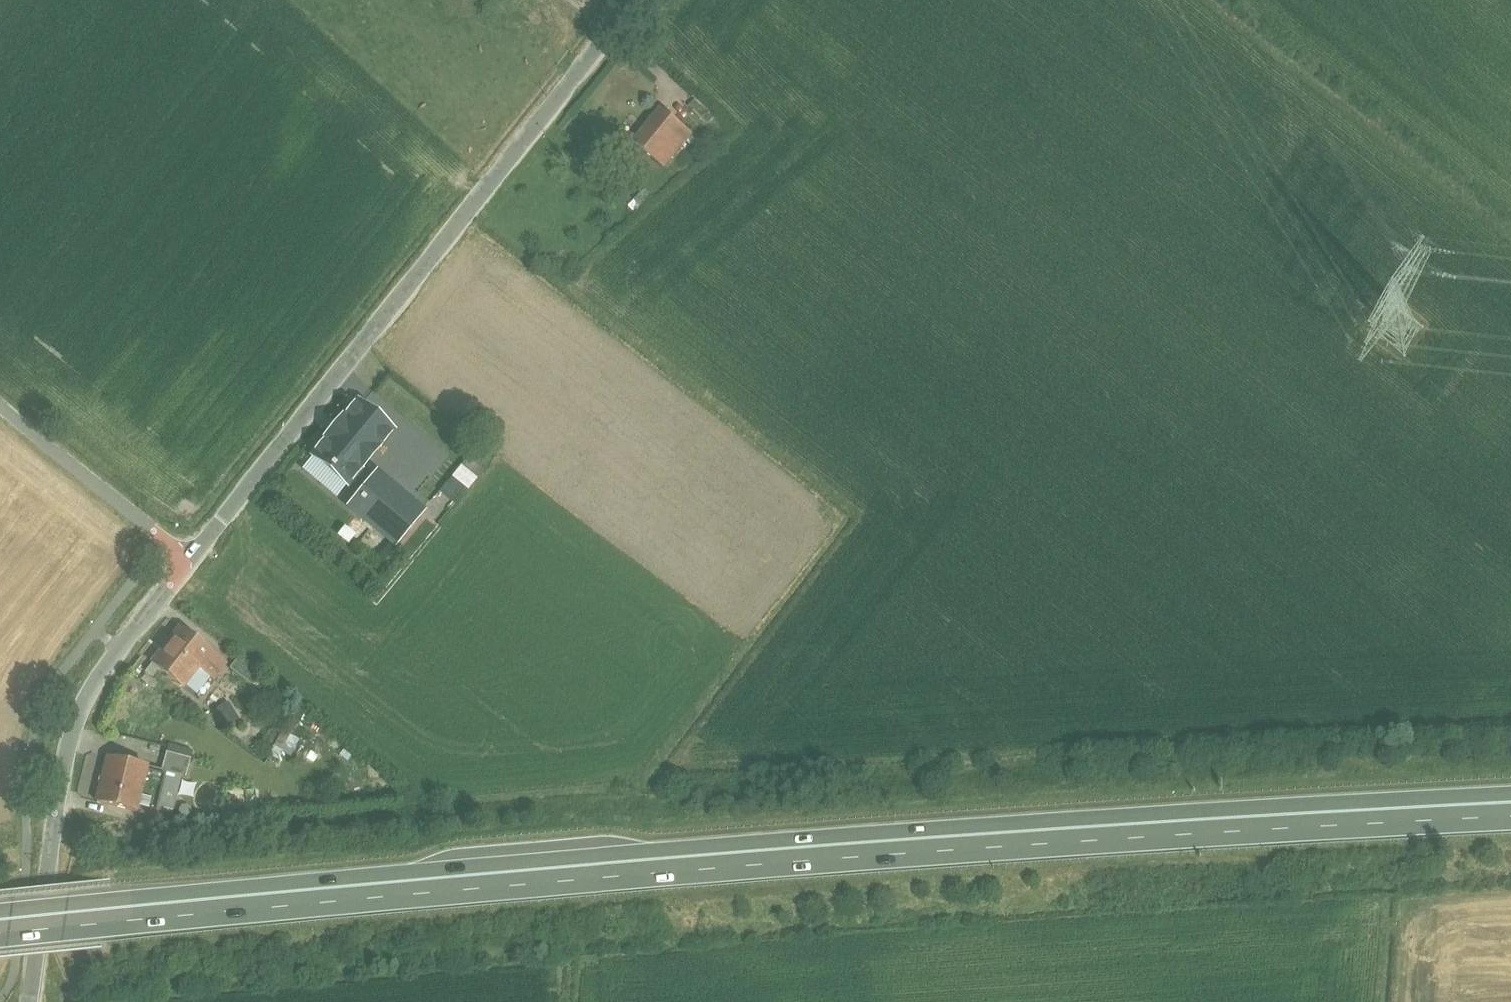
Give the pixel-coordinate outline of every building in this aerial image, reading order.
[(693,133),(663,109),(635,142),(665,167),(693,133)] [(359,404),(314,457),(348,485),(392,431),(359,404)] [(470,458),(456,478),(473,490),(488,470),(470,458)] [(422,513),(377,476),(352,506),(396,543),(422,513)] [(459,505),(471,492),(455,478),(443,491),(459,505)] [(227,663),(181,627),(153,662),(184,686),(199,668),(214,680),(227,663)] [(261,672),(239,655),(231,668),(252,684),(261,672)] [(218,708),(227,726),(239,720),(230,702),(218,708)] [(272,722),(266,743),(288,749),(294,728),(272,722)] [(191,758),(167,752),(162,770),(166,771),(166,772),(185,777),(191,758)] [(92,755),(81,795),(97,800),(108,759),(92,755)] [(162,770),(109,756),(98,802),(155,816),(166,772),(166,771),(162,770)]
